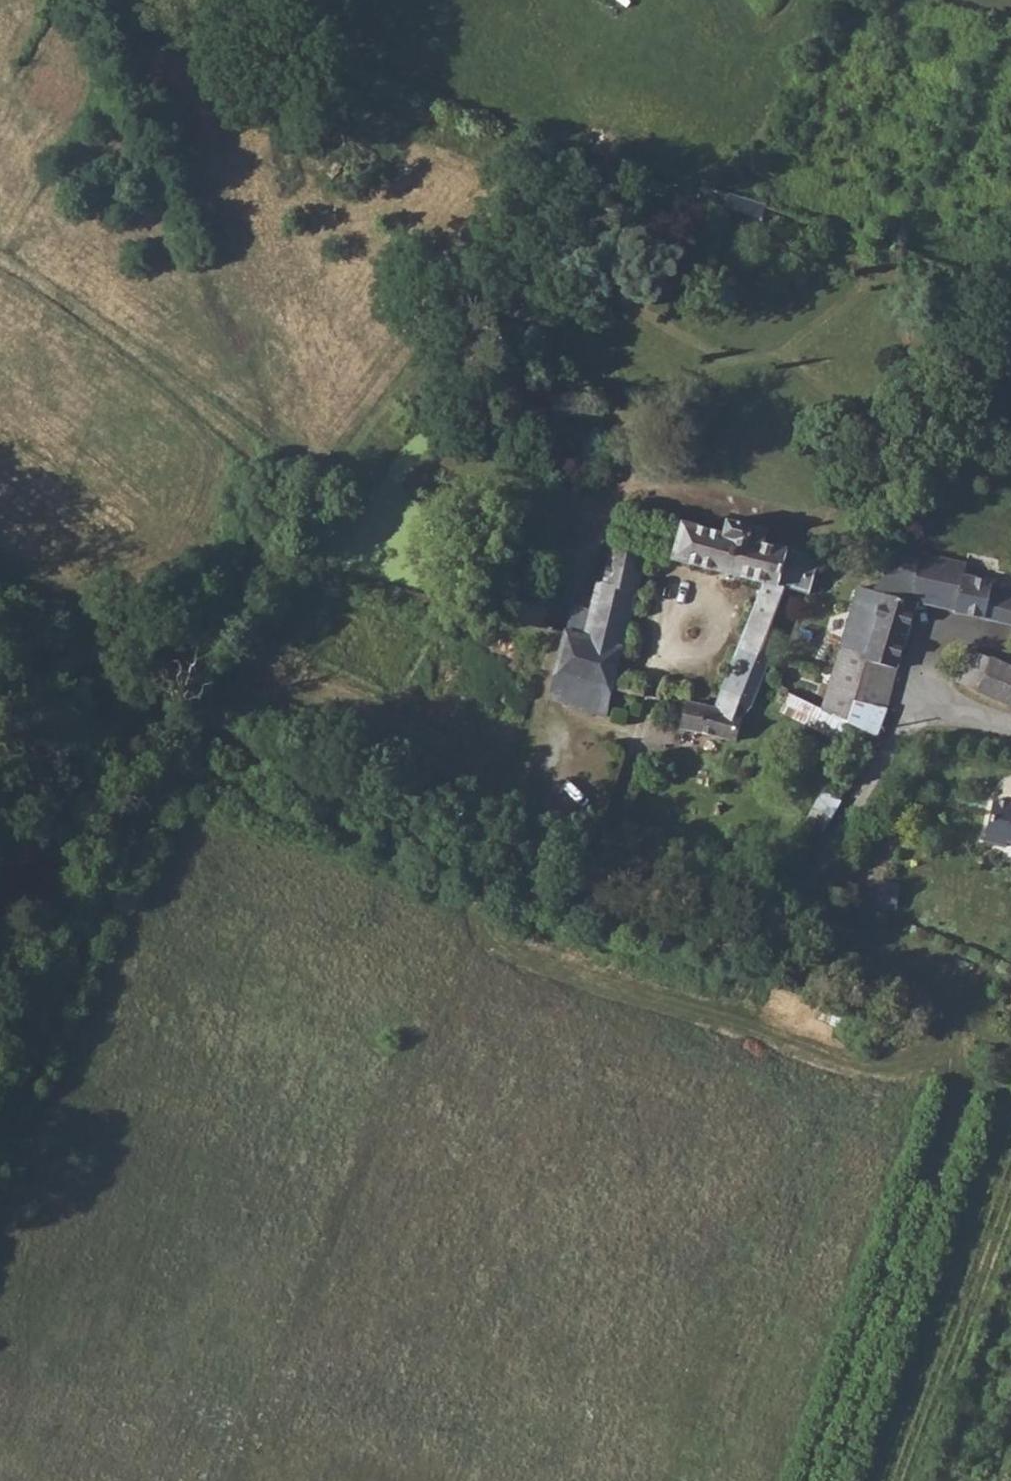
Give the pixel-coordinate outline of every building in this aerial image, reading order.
[(766,205),(729,193),(724,207),(727,207),(725,213),(757,224),(759,218),(761,219),(766,205)] [(716,708),(716,710),(742,716),(751,706),(769,659),(766,655),(760,652),(784,588),(809,594),(817,561),(818,558),(765,545),(768,531),(727,520),(723,534),(684,524),(674,559),(765,583),(716,708)] [(564,634),(547,697),(606,715),(606,716),(613,689),(644,559),(612,550),(611,555),(604,583),(597,581),(584,637),(565,631),(564,634)] [(880,580),(875,591),(898,597),(912,600),(917,577),(933,580),(939,558),(922,554),(921,558),(893,552),(882,575),(880,580)] [(955,614),(984,620),(987,608),(1010,613),(1010,598),(990,594),(992,583),(964,577),(963,577),(955,612),(955,614)] [(822,708),(821,709),(847,722),(877,736),(879,729),(889,703),(897,669),(918,602),(912,600),(898,597),(875,591),(860,587),(822,707),(822,708)] [(990,657),(969,650),(957,681),(1010,705),(1010,667),(990,657)] [(822,708),(790,693),(781,710),(838,739),(847,722),(821,709),(822,708)] [(688,701),(688,705),(685,717),(682,728),(737,739),(742,717),(742,716),(716,710),(716,708),(688,701)] [(819,827),(824,831),(841,801),(823,791),(807,821),(819,827)] [(986,842),(1010,846),(1010,803),(994,800),(986,842)]
